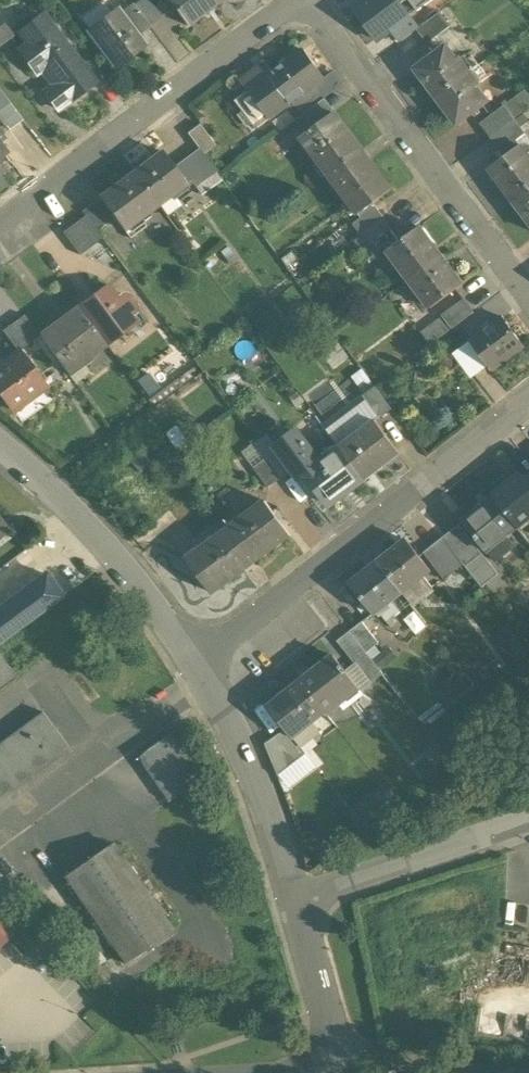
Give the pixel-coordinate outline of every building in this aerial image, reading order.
[(101,0),(97,0),(77,16),(116,68),(143,47),(136,37),(121,17),(116,20),(101,0)] [(151,0),(143,0),(135,6),(151,27),(163,17),(151,0)] [(187,27),(216,5),(212,0),(167,0),(187,27)] [(398,0),(372,0),(356,11),(378,41),(391,31),(401,43),(420,29),(398,0)] [(151,27),(135,6),(121,17),(136,37),(151,27)] [(440,14),(420,29),(430,43),(450,28),(440,14)] [(46,18),(24,35),(30,43),(53,26),(46,18)] [(11,33),(0,19),(0,42),(11,33)] [(95,83),(53,26),(30,43),(20,51),(37,75),(46,68),(58,83),(45,93),(59,111),(95,83)] [(448,47),(416,70),(437,98),(471,73),(461,59),(459,61),(448,47)] [(325,79),(304,51),(274,73),(295,102),(317,86),(325,79)] [(268,65),(243,83),(251,93),(238,102),(258,129),(295,102),(274,73),(268,65)] [(325,79),(317,86),(326,99),(346,84),(337,71),(325,79)] [(471,73),(437,98),(458,125),(489,103),(478,87),(480,85),(471,73)] [(317,86),(295,102),(305,115),(319,104),(326,99),(317,86)] [(10,103),(0,90),(0,111),(10,103)] [(0,111),(0,112),(12,128),(23,121),(10,103),(0,111)] [(305,115),(297,120),(308,135),(330,119),(319,104),(305,115)] [(502,104),(481,120),(493,136),(514,121),(502,104)] [(364,152),(336,114),(330,119),(308,135),(303,139),(331,176),(364,152)] [(514,121),(493,136),(504,151),(508,148),(512,154),(522,147),(517,141),(525,135),(514,121)] [(215,146),(200,126),(189,135),(199,149),(204,155),(215,146)] [(491,170),(515,202),(528,191),(528,157),(522,147),(512,154),(491,170)] [(199,149),(179,164),(194,184),(196,187),(216,172),(204,155),(199,149)] [(393,190),(364,152),(331,176),(360,215),(375,204),(393,190)] [(174,168),(163,153),(136,173),(160,205),(171,196),(174,200),(189,188),(174,168)] [(194,184),(179,164),(174,168),(189,188),(194,184)] [(160,205),(136,173),(101,198),(124,230),(160,205)] [(515,202),(528,220),(528,191),(515,202)] [(108,222),(94,203),(83,212),(86,216),(97,231),(108,222)] [(375,204),(360,215),(363,219),(377,207),(375,204)] [(363,219),(356,223),(363,233),(364,233),(385,217),(377,207),(363,219)] [(86,216),(63,233),(80,256),(102,239),(86,216)] [(385,217),(364,233),(372,245),(393,229),(385,217)] [(442,256),(420,227),(388,252),(410,280),(442,256)] [(463,285),(442,256),(410,280),(431,309),(463,285)] [(127,300),(120,299),(119,300),(109,287),(96,296),(96,299),(89,304),(87,301),(78,308),(106,345),(125,330),(127,317),(132,313),(133,307),(127,300)] [(466,298),(445,314),(454,328),(476,312),(466,298)] [(147,325),(133,307),(132,313),(127,317),(125,330),(130,337),(147,325)] [(78,308),(40,336),(67,373),(106,345),(78,308)] [(437,341),(454,328),(445,314),(427,327),(437,341)] [(24,316),(3,331),(18,352),(19,352),(40,337),(24,316)] [(504,318),(473,342),(491,365),(495,370),(525,347),(504,318)] [(473,342),(459,352),(477,375),(491,365),(473,342)] [(0,366),(0,393),(14,411),(46,388),(19,352),(18,352),(0,366)] [(394,409),(377,386),(365,396),(382,418),(394,409)] [(376,421),(341,448),(362,476),(365,479),(400,453),(376,421)] [(322,463),(301,434),(281,449),(295,469),(315,496),(321,492),(331,505),(349,491),(346,488),(362,476),(341,448),(322,463)] [(281,449),(270,435),(257,445),(267,459),(282,479),(295,469),(281,449)] [(267,459),(255,468),(269,488),(282,479),(267,459)] [(494,497),(517,526),(528,517),(528,481),(523,475),(494,497)] [(517,526),(494,497),(464,521),(486,550),(506,535),(517,526)] [(266,502),(232,528),(256,560),(290,534),(266,502)] [(498,574),(461,524),(443,538),(464,563),(482,586),(498,574)] [(201,551),(199,552),(211,567),(199,575),(212,592),(256,560),(232,528),(201,551)] [(506,535),(488,549),(496,560),(515,545),(506,535)] [(464,563),(443,538),(425,552),(445,578),(464,563)] [(407,539),(379,561),(403,591),(427,572),(431,570),(407,539)] [(196,545),(184,554),(199,575),(211,567),(199,552),(201,551),(196,545)] [(379,561),(351,582),(375,613),(403,591),(379,561)] [(427,572),(403,591),(412,603),(436,585),(427,572)] [(0,608),(0,644),(62,598),(45,574),(0,608)] [(363,621),(350,631),(366,651),(367,652),(379,642),(363,621)] [(366,651),(350,631),(338,640),(354,660),(366,651)] [(366,651),(354,660),(372,682),(383,673),(367,652),(366,651)] [(334,655),(302,681),(325,712),(327,714),(341,703),(337,699),(356,683),(347,671),(348,670),(344,664),(342,665),(334,655)] [(15,676),(0,656),(0,687),(15,676)] [(302,681),(269,707),(291,735),(311,720),(312,722),(325,712),(302,681)] [(366,695),(356,683),(337,699),(341,703),(347,710),(366,695)] [(0,744),(0,794),(65,747),(66,748),(70,745),(44,710),(40,713),(41,714),(0,744)] [(205,779),(178,737),(179,736),(177,734),(141,758),(142,760),(143,759),(171,802),(170,802),(171,803),(207,780),(206,779),(205,779)] [(311,749),(290,764),(300,778),(320,762),(311,749)] [(345,809),(358,829),(396,804),(383,783),(345,809)] [(174,935),(111,845),(66,876),(129,966),(174,935)] [(0,923),(0,946),(11,936),(0,923)]
